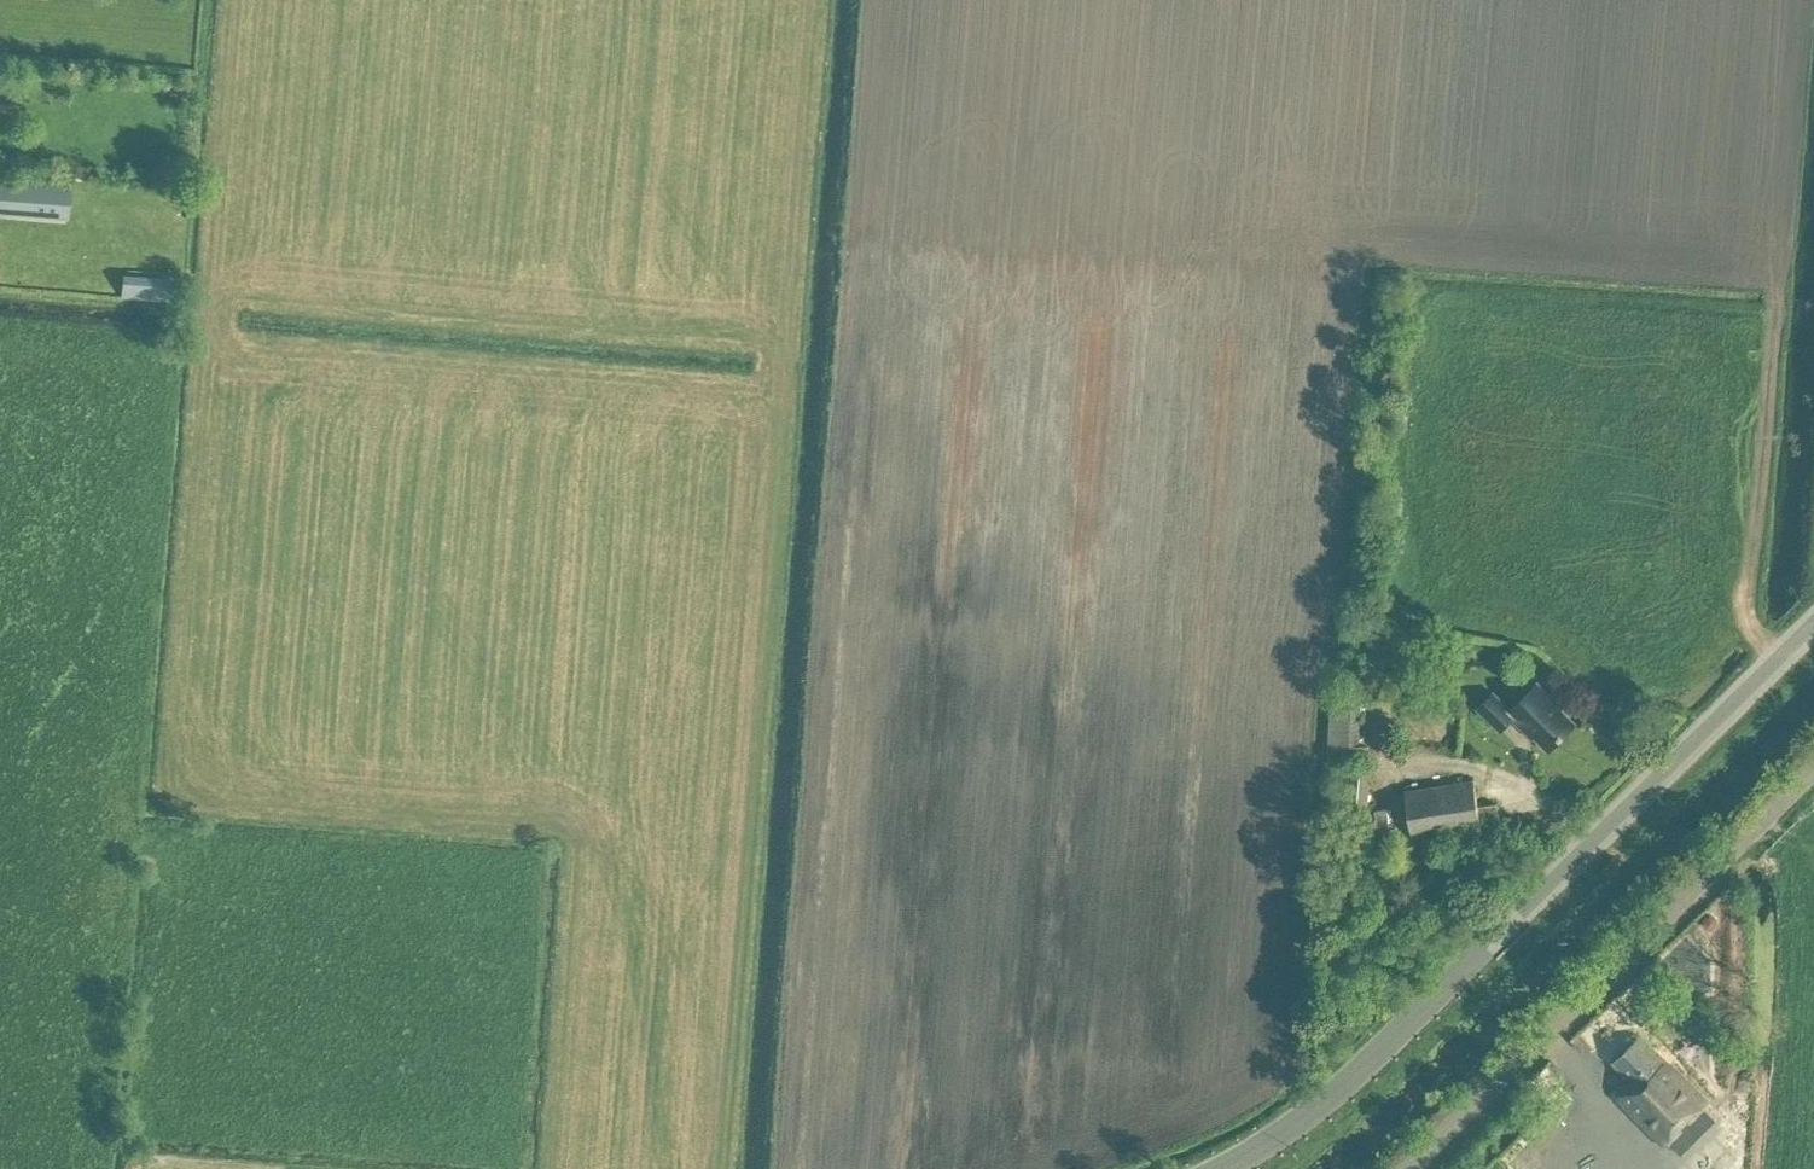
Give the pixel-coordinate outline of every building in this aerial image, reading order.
[(0,181),(0,210),(66,216),(69,187),(0,181)] [(171,300),(173,283),(156,281),(155,299),(171,300)] [(1548,750),(1575,722),(1553,700),(1554,698),(1538,681),(1511,709),(1493,692),(1477,708),(1500,730),(1512,717),(1532,737),(1534,735),(1548,750)] [(1327,761),(1368,763),(1369,746),(1359,745),(1361,700),(1331,698),(1327,761)] [(1339,805),(1367,808),(1372,767),(1343,764),(1339,805)] [(1478,806),(1474,779),(1405,791),(1412,836),(1500,822),(1497,803),(1478,806)] [(1640,1035),(1614,1061),(1633,1080),(1616,1096),(1664,1146),(1708,1104),(1640,1035)]
